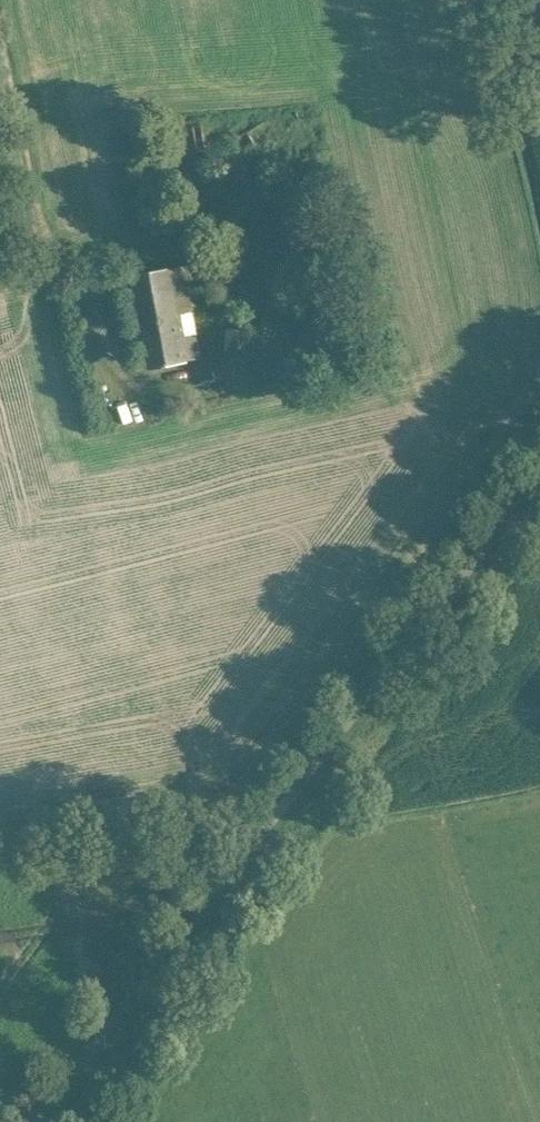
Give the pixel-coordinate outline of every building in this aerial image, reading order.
[(149,368),(171,364),(201,358),(191,306),(197,305),(190,264),(132,275),(149,368)]
